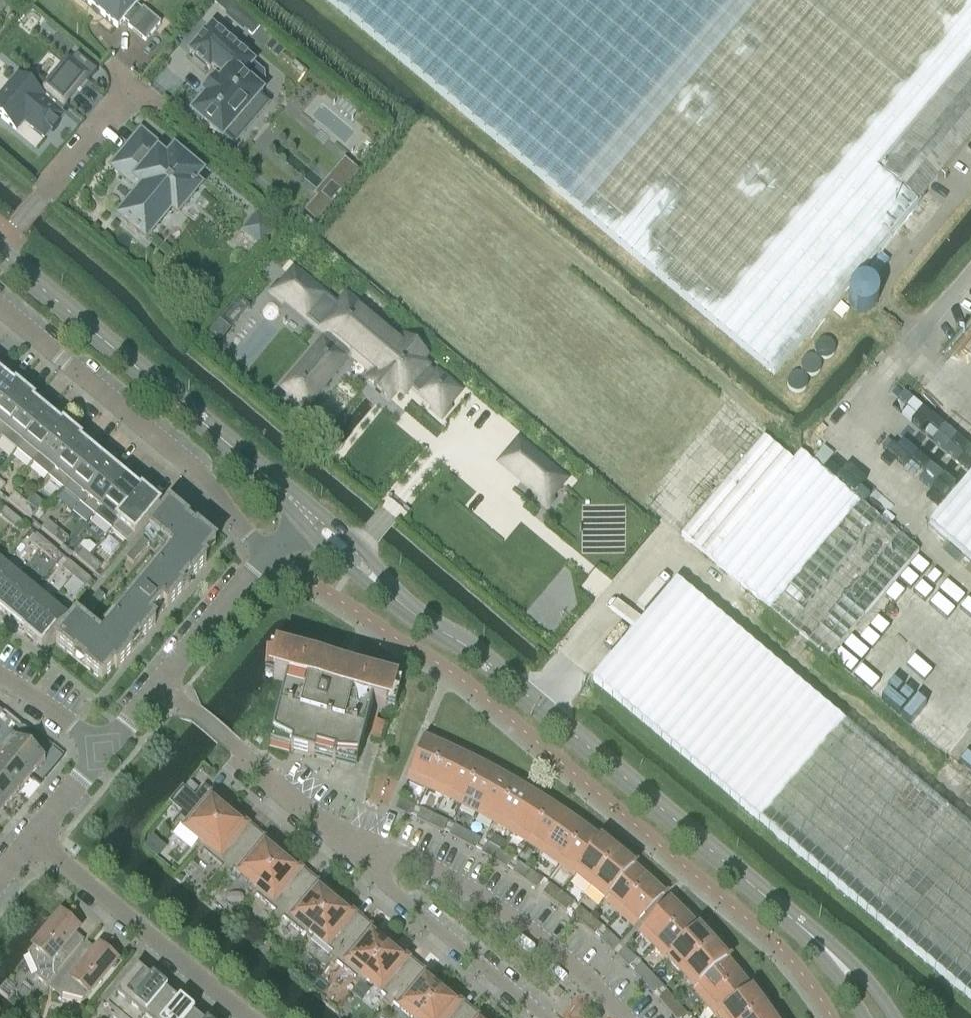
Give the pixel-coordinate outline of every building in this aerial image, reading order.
[(117,28),(123,21),(129,25),(127,27),(145,41),(160,23),(143,8),(141,10),(136,5),(138,3),(139,1),(138,0),(83,0),(117,28)] [(918,206),(878,173),(970,61),(970,0),(322,0),(775,377),(918,206)] [(245,76),(255,65),(211,27),(189,53),(209,70),(211,67),(223,77),(218,84),(215,81),(202,96),(205,98),(191,115),(221,141),(264,91),(245,76)] [(918,206),(970,141),(970,61),(878,173),(918,206)] [(15,130),(23,121),(44,138),(62,115),(42,98),(44,96),(18,74),(0,96),(0,118),(15,130)] [(84,82),(82,93),(89,94),(91,83),(84,82)] [(136,232),(135,233),(137,234),(138,233),(145,238),(170,207),(177,212),(197,188),(191,183),(199,174),(174,153),(166,163),(158,156),(162,152),(140,134),(114,166),(135,184),(138,180),(146,187),(120,218),(127,223),(125,224),(128,226),(128,225),(136,232)] [(330,333),(292,378),(314,396),(351,351),(375,372),(368,381),(389,399),(397,390),(403,395),(412,385),(442,410),(458,391),(437,374),(434,377),(425,369),(426,368),(420,362),(424,358),(402,340),(399,344),(374,324),(376,321),(355,303),(353,306),(346,301),(339,309),(294,271),(275,292),(293,307),(297,302),(310,313),(311,312),(327,324),(323,328),(330,333)] [(841,304),(833,314),(842,321),(849,311),(841,304)] [(16,387),(15,386),(14,388),(0,377),(0,407),(16,387)] [(0,407),(0,438),(32,400),(16,387),(0,407)] [(32,400),(0,438),(17,451),(46,415),(31,403),(33,401),(32,400)] [(46,415),(17,451),(32,464),(63,426),(62,426),(61,427),(46,415)] [(63,426),(32,464),(48,476),(50,473),(79,440),(63,426)] [(680,534),(682,535),(703,553),(768,608),(769,609),(798,633),(947,757),(970,729),(970,595),(800,452),(792,462),(762,436),(680,534)] [(79,440),(50,473),(48,476),(64,490),(93,454),(78,442),(80,440),(79,440)] [(500,463),(546,502),(564,480),(518,442),(500,463)] [(93,454),(64,490),(80,503),(109,468),(93,454)] [(102,509),(125,481),(109,468),(80,503),(95,516),(102,509)] [(929,525),(970,560),(970,476),(929,525)] [(125,481),(102,509),(95,516),(111,529),(142,492),(141,491),(139,493),(125,481)] [(142,492),(111,529),(128,543),(159,506),(142,492)] [(7,500),(19,510),(25,503),(14,493),(7,500)] [(36,511),(25,503),(19,510),(29,518),(36,511)] [(100,638),(76,618),(55,643),(101,681),(113,667),(116,669),(155,623),(150,619),(162,605),(167,608),(205,562),(203,560),(215,545),(196,530),(195,531),(186,523),(187,522),(168,507),(148,531),(172,552),(100,638)] [(9,524),(15,517),(5,509),(0,514),(0,517),(9,524)] [(25,526),(15,517),(9,524),(19,533),(25,526)] [(42,529),(52,537),(58,530),(48,521),(42,529)] [(68,538),(58,530),(52,537),(62,546),(68,538)] [(30,542),(40,550),(47,543),(36,535),(30,542)] [(142,539),(126,558),(133,564),(149,544),(142,539)] [(57,552),(47,543),(40,550),(51,559),(57,552)] [(73,555),(83,563),(89,556),(79,547),(73,555)] [(101,566),(89,556),(83,563),(95,573),(101,566)] [(62,568),(72,577),(78,569),(68,561),(62,568)] [(18,578),(2,565),(0,567),(0,599),(18,578)] [(90,579),(78,569),(72,577),(84,586),(90,579)] [(33,591),(18,578),(0,599),(0,610),(10,619),(33,591)] [(683,589),(676,583),(593,683),(601,689),(687,760),(709,779),(970,997),(970,998),(970,832),(683,589)] [(25,634),(49,604),(33,591),(10,619),(25,631),(23,633),(25,634)] [(98,592),(82,611),(88,617),(105,597),(98,592)] [(49,604),(25,634),(41,647),(66,618),(49,604)] [(400,688),(333,670),(316,666),(270,653),(269,656),(275,657),(273,679),(286,682),(271,737),(273,738),(291,746),(290,752),(334,763),(336,758),(356,760),(357,760),(372,705),(385,709),(386,707),(394,689),(399,690),(400,688)] [(0,745),(0,750),(31,776),(44,760),(11,732),(0,745)] [(426,787),(445,745),(425,736),(408,779),(426,787)] [(444,795),(464,754),(445,745),(426,787),(444,795)] [(0,750),(0,751),(2,753),(0,756),(0,777),(17,791),(31,776),(0,750)] [(461,803),(482,763),(464,754),(444,795),(461,803)] [(478,812),(500,772),(482,763),(461,803),(478,812)] [(495,822),(518,782),(500,772),(478,812),(495,822)] [(0,777),(0,803),(4,807),(17,791),(0,777)] [(511,832),(535,792),(518,782),(495,822),(511,832)] [(182,788),(169,803),(181,813),(172,825),(176,829),(179,825),(191,834),(198,841),(195,845),(199,848),(231,810),(219,800),(217,803),(201,790),(194,798),(182,788)] [(527,842),(552,803),(535,792),(511,832),(527,842)] [(410,817),(414,806),(399,799),(395,810),(410,817)] [(552,803),(527,842),(544,853),(570,815),(552,803)] [(429,826),(434,815),(421,809),(416,819),(429,826)] [(199,848),(196,852),(199,855),(203,851),(215,861),(222,867),(219,871),(223,874),(226,870),(255,835),(244,826),(240,822),(242,819),(231,810),(199,848)] [(434,815),(429,826),(442,832),(447,822),(434,815)] [(559,864),(587,827),(570,815),(544,853),(559,864)] [(462,842),(467,832),(454,825),(449,835),(462,842)] [(575,876),(603,839),(587,827),(559,864),(575,876)] [(467,832),(462,842),(475,849),(480,839),(467,832)] [(255,835),(226,870),(229,873),(233,870),(245,880),(252,886),(249,889),(252,893),(285,855),(274,846),(273,845),(270,848),(255,835)] [(590,887),(619,852),(603,839),(575,876),(590,887)] [(493,861),(499,851),(487,843),(481,853),(493,861)] [(499,851),(493,861),(506,868),(512,858),(499,851)] [(605,900),(635,865),(619,852),(590,887),(605,900)] [(252,893),(249,896),(253,899),(256,896),(269,907),(275,912),(272,916),(276,919),(309,880),(299,871),(293,867),(296,864),(285,855),(252,893)] [(524,881),(531,871),(519,863),(512,873),(524,881)] [(619,912),(650,878),(635,865),(605,900),(619,912)] [(531,871),(524,881),(536,889),(543,880),(531,871)] [(650,878),(619,912),(634,926),(666,893),(650,878)] [(309,880),(276,919),(280,922),(283,918),(302,934),(299,938),(303,941),(306,937),(338,899),(326,889),(324,892),(309,880)] [(554,902),(561,893),(549,884),(542,893),(554,902)] [(561,893),(554,902),(566,911),(573,902),(561,893)] [(654,946),(687,913),(671,898),(640,932),(654,946)] [(338,899),(306,937),(310,940),(313,936),(332,952),(329,956),(333,959),(362,924),(347,911),(349,909),(338,899)] [(583,926),(590,917),(579,907),(571,916),(583,926)] [(687,913),(654,946),(668,960),(701,928),(687,913)] [(46,986),(83,941),(69,929),(73,924),(61,915),(27,955),(28,956),(36,974),(34,977),(46,986)] [(590,917),(583,926),(594,935),(601,926),(590,917)] [(333,959),(329,963),(333,966),(336,963),(356,979),(353,982),(356,985),(359,982),(391,944),(380,934),(377,937),(362,924),(333,959)] [(701,928),(668,960),(681,974),(715,943),(701,928)] [(611,951),(619,943),(607,931),(599,940),(611,951)] [(82,1001),(116,961),(104,951),(101,955),(86,943),(49,989),(60,998),(62,995),(81,1001),(82,1001)] [(715,943),(681,974),(693,988),(728,958),(715,943)] [(391,944),(359,982),(363,985),(366,981),(386,997),(382,1001),(386,1004),(415,969),(400,956),(403,953),(391,944)] [(628,968),(636,959),(624,948),(616,956),(628,968)] [(728,958),(693,988),(706,1003),(742,974),(728,958)] [(643,983),(652,975),(641,964),(633,972),(643,983)] [(164,991),(136,967),(135,968),(136,969),(106,1005),(117,1015),(114,1017),(142,1017),(164,991)] [(386,1004),(390,1007),(393,1003),(411,1017),(420,1017),(445,988),(433,979),(431,981),(415,969),(386,1004)] [(754,990),(742,974),(706,1003),(718,1017),(754,990)] [(652,975),(643,983),(653,994),(662,986),(652,975)] [(420,1017),(465,1017),(469,1013),(454,1001),(456,998),(445,988),(420,1017)] [(718,1017),(751,1017),(767,1007),(754,990),(718,1017)] [(142,1017),(188,1017),(192,1014),(164,991),(142,1017)] [(668,1010),(677,1003),(667,992),(658,999),(668,1010)] [(34,993),(28,1001),(35,1006),(41,999),(34,993)] [(668,1010),(674,1017),(681,1017),(686,1014),(677,1003),(668,1010)] [(751,1017),(774,1017),(767,1007),(751,1017)]
